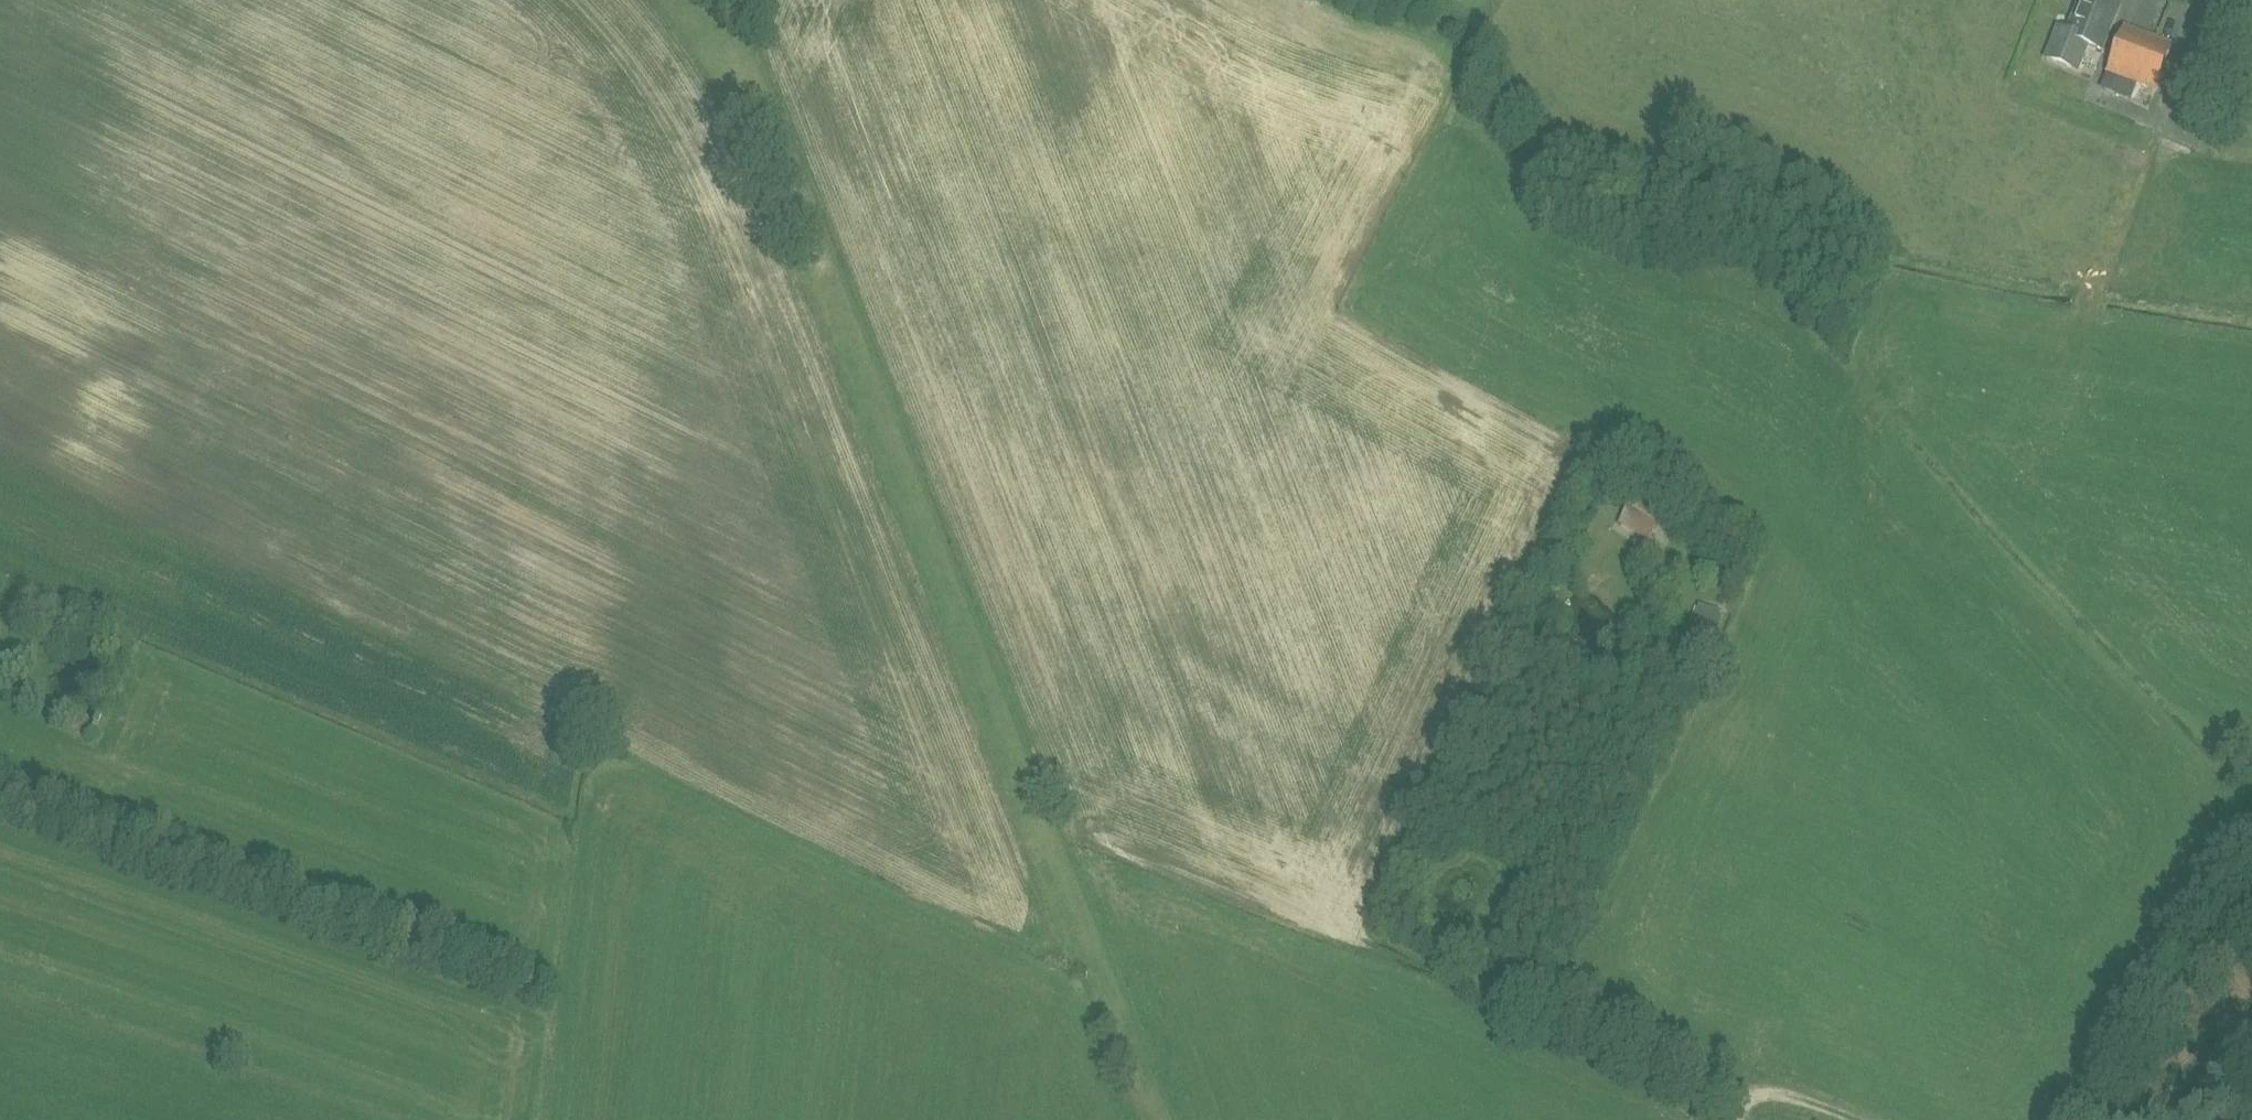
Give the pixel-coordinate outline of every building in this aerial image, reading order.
[(2068,33),(2059,30),(2047,60),(2078,72),(2088,46),(2103,51),(2115,20),(2110,18),(2115,4),(2105,0),(2080,0),(2068,33)] [(2157,91),(2173,47),(2126,30),(2109,73),(2119,76),(2114,91),(2133,99),(2139,84),(2157,91)] [(1635,500),(1619,525),(1651,545),(1667,518),(1635,500)] [(1719,613),(1696,606),(1687,632),(1711,640),(1719,613)]
